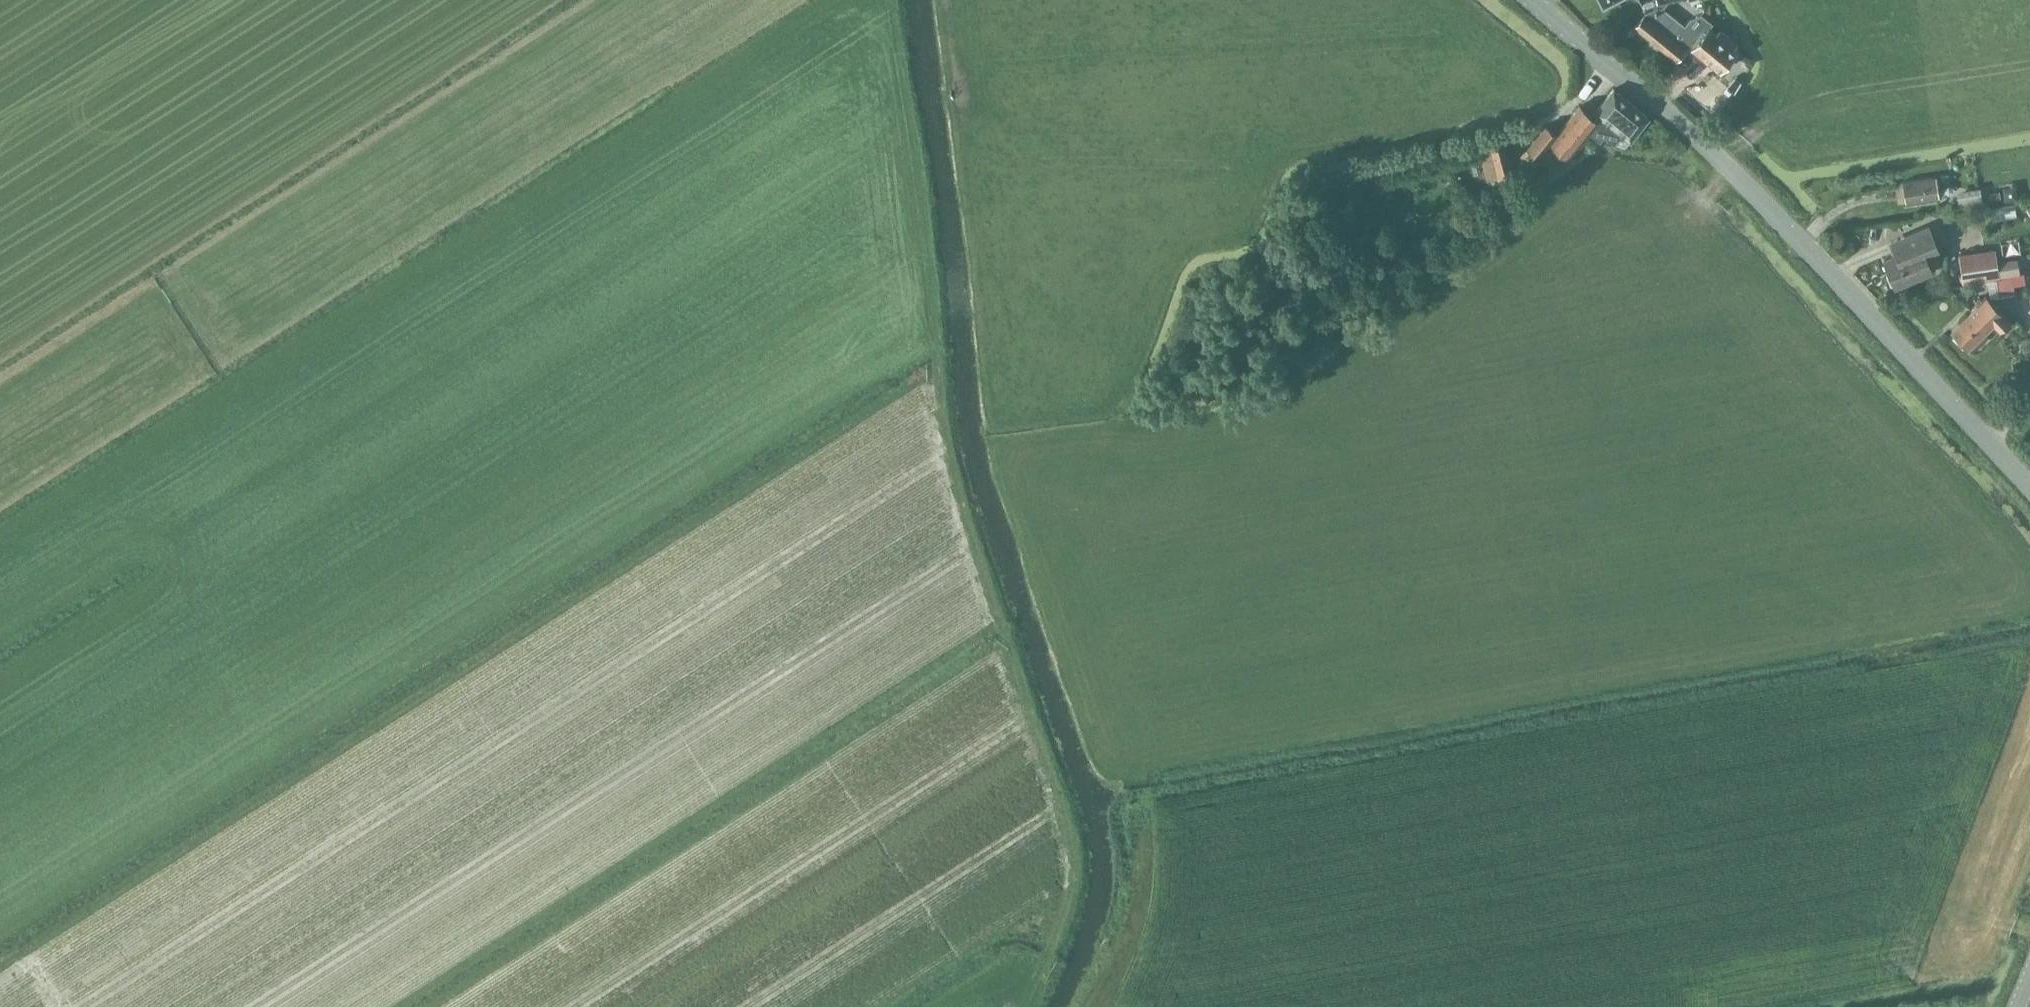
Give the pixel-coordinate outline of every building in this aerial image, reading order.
[(1656,0),(1653,0),(1643,4),(1646,8),(1653,5),(1657,4),(1656,0)] [(1648,12),(1634,27),(1676,61),(1689,46),(1692,48),(1691,49),(1720,72),(1737,52),(1734,49),(1738,44),(1719,29),(1715,34),(1709,28),(1701,38),(1685,25),(1663,7),(1668,1),(1657,4),(1653,5),(1654,8),(1648,12)] [(1733,92),(1740,81),(1735,76),(1727,86),(1733,92)] [(1581,140),(1589,131),(1600,140),(1605,135),(1615,143),(1625,146),(1649,118),(1615,89),(1592,116),(1580,106),(1557,134),(1546,125),(1528,148),(1539,157),(1552,142),(1564,152),(1568,156),(1581,140)] [(1498,179),(1513,175),(1506,143),(1490,147),(1491,149),(1480,151),(1486,179),(1498,177),(1498,179)] [(1935,177),(1904,182),(1907,203),(1939,199),(1935,177)] [(2003,200),(2001,192),(1989,194),(1991,202),(2003,200)] [(1958,198),(1960,210),(1984,206),(1982,194),(1958,198)] [(2011,202),(1989,203),(1990,215),(2011,214),(2011,202)] [(1928,257),(1926,254),(1939,248),(1939,247),(1931,228),(1930,227),(1893,242),(1898,254),(1884,260),(1896,288),(1934,272),(1933,269),(1935,267),(1931,257),(1928,257)] [(1960,255),(1962,270),(1964,282),(1987,279),(1997,277),(2000,277),(1997,260),(1996,250),(1960,255)] [(2000,256),(2000,271),(2017,270),(2017,255),(2000,256)] [(2000,295),(2016,293),(2014,276),(1997,278),(2000,295)] [(1984,330),(1994,321),(1997,324),(2000,327),(2008,319),(2005,316),(1986,296),(1952,328),(1968,346),(1969,344),(1972,347),(1976,347),(1987,337),(1987,333),(1984,330)]
